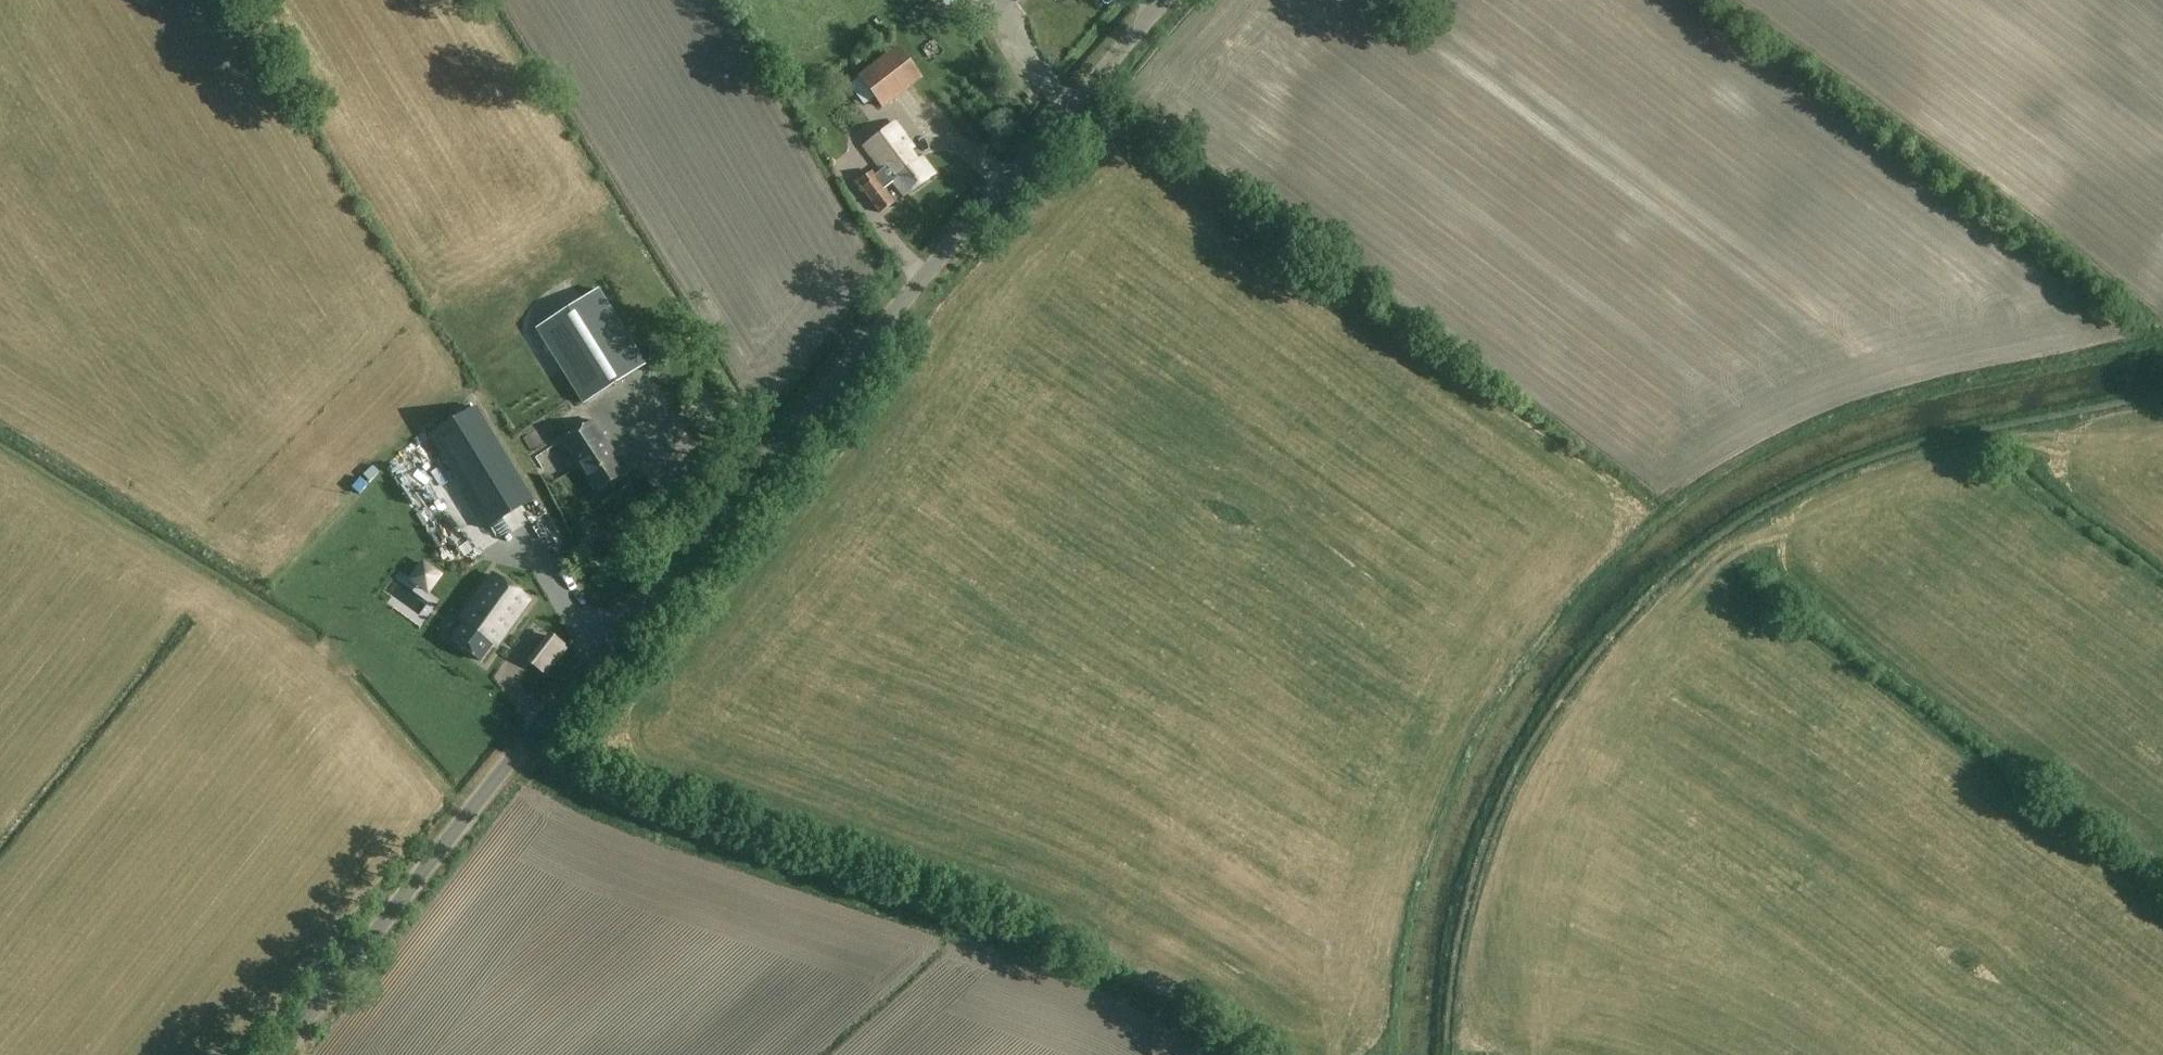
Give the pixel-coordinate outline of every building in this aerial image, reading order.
[(882,109),(922,79),(897,45),(856,76),(882,109)] [(904,196),(934,175),(921,158),(916,163),(908,153),(913,148),(894,123),(864,146),(882,169),(878,172),(888,185),(893,182),(904,196)] [(888,185),(878,172),(874,175),(871,170),(856,182),(881,214),(894,203),(883,189),(888,185)] [(559,362),(582,402),(645,363),(598,288),(537,327),(559,362)] [(429,435),(486,529),(533,501),(475,407),(429,435)] [(595,492),(623,474),(608,450),(611,448),(593,420),(562,440),(595,492)] [(466,624),(453,642),(484,664),(496,646),(498,648),(531,603),(496,578),(464,623),(466,624)] [(552,636),(544,646),(560,659),(567,649),(552,636)]
